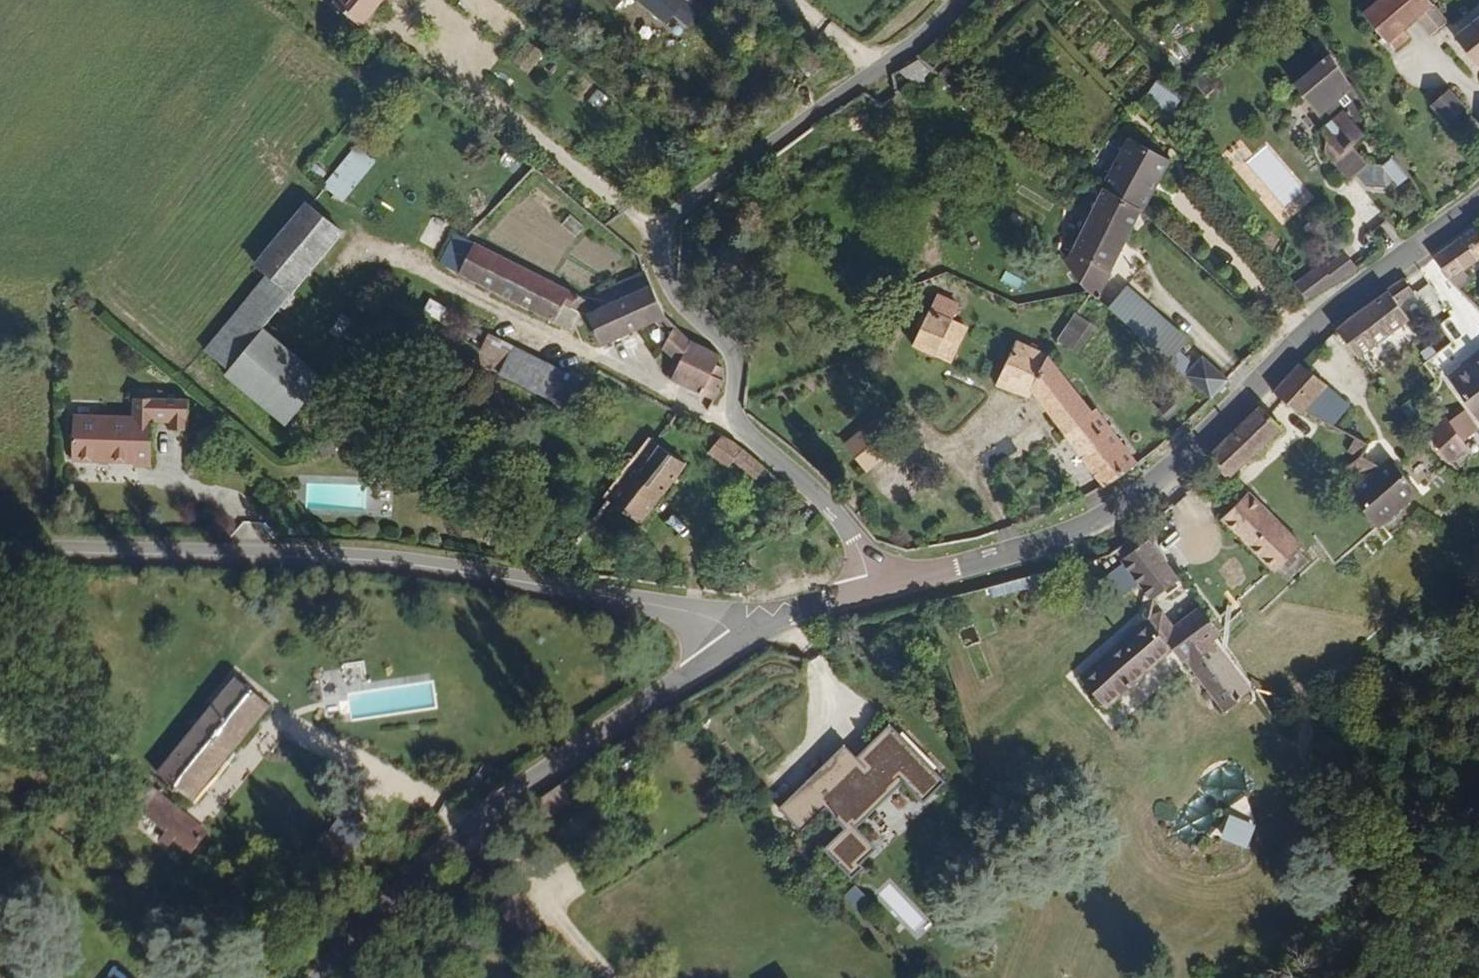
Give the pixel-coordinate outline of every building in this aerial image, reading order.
[(363,14),(375,0),(346,0),(363,14)] [(650,1),(646,7),(665,24),(672,17),(686,29),(701,13),(688,1),(689,0),(649,0),(650,1)] [(1438,0),(1379,0),(1363,15),(1397,52),(1411,41),(1404,32),(1420,19),(1435,38),(1456,20),(1438,0)] [(1466,33),(1478,47),(1478,24),(1466,33)] [(1374,120),(1324,61),(1291,94),(1326,129),(1321,136),(1328,145),(1331,161),(1358,185),(1364,178),(1375,188),(1400,186),(1399,183),(1404,181),(1406,186),(1418,173),(1401,152),(1392,163),(1379,164),(1359,145),(1367,137),(1361,131),(1374,120)] [(1453,91),(1469,108),(1478,99),(1478,85),(1470,75),(1453,91)] [(1169,110),(1179,95),(1156,80),(1147,94),(1169,110)] [(1134,207),(1157,166),(1118,143),(1093,185),(1134,207)] [(345,202),(376,159),(353,144),(323,187),(345,202)] [(1096,267),(1134,207),(1093,185),(1046,262),(1082,293),(1153,356),(1170,335),(1096,267)] [(326,376),(268,329),(344,233),(305,202),(256,262),(270,272),(207,351),(230,370),(226,376),(286,424),(326,376)] [(1367,227),(1356,242),(1377,256),(1387,242),(1367,227)] [(1478,250),(1478,235),(1473,227),(1434,256),(1449,273),(1478,250)] [(1300,300),(1346,264),(1347,263),(1333,245),(1315,257),(1306,260),(1283,280),(1300,300)] [(453,259),(441,288),(536,325),(542,309),(551,312),(555,299),(453,259)] [(656,317),(637,260),(577,281),(581,294),(564,301),(579,342),(656,317)] [(1361,346),(1410,308),(1404,301),(1418,289),(1407,276),(1345,329),(1361,346)] [(954,368),(970,335),(956,329),(963,313),(939,303),(915,354),(938,365),(940,362),(954,368)] [(1077,351),(1089,319),(1071,312),(1059,344),(1077,351)] [(715,355),(689,344),(694,329),(662,319),(653,348),(676,357),(670,375),(713,391),(721,369),(712,365),(715,355)] [(555,387),(567,355),(500,327),(486,360),(555,387)] [(1077,400),(1032,349),(1034,344),(999,332),(982,379),(1019,391),(1021,385),(1100,474),(1124,453),(1081,397),(1077,400)] [(1478,429),(1478,349),(1432,389),(1472,435),(1478,429)] [(1213,375),(1191,355),(1172,373),(1193,392),(1213,375)] [(1297,408),(1322,384),(1305,369),(1280,395),(1297,408)] [(140,422),(81,421),(78,466),(139,467),(139,476),(158,477),(161,424),(174,424),(174,435),(194,436),(196,404),(141,402),(140,422)] [(1232,487),(1289,434),(1265,410),(1210,463),(1232,487)] [(763,462),(723,429),(714,426),(701,443),(747,481),(763,462)] [(344,446),(334,432),(322,438),(329,453),(344,446)] [(635,524),(688,457),(659,432),(628,469),(603,501),(635,524)] [(883,433),(857,455),(877,478),(904,457),(883,433)] [(1387,452),(1337,499),(1370,535),(1420,489),(1387,452)] [(367,509),(366,484),(305,485),(305,510),(367,509)] [(1294,544),(1243,485),(1227,497),(1216,506),(1268,566),(1294,544)] [(1174,565),(1144,525),(1118,546),(1147,584),(1174,565)] [(1143,615),(1078,677),(1103,707),(1172,645),(1218,701),(1244,680),(1209,630),(1218,623),(1196,594),(1166,616),(1156,602),(1143,607),(1143,615)] [(326,722),(437,710),(433,674),(360,682),(358,667),(320,672),(326,722)] [(196,694),(126,798),(164,823),(237,720),(196,694)] [(928,796),(946,778),(891,724),(858,756),(844,743),(779,809),(805,834),(830,809),(845,824),(824,846),(858,879),(889,847),(861,820),(906,775),(928,796)] [(565,811),(555,795),(523,815),(546,823),(565,811)] [(1221,838),(1248,848),(1257,823),(1231,813),(1221,838)] [(181,853),(127,820),(114,840),(168,874),(181,853)] [(853,884),(844,898),(861,909),(870,895),(853,884)]
